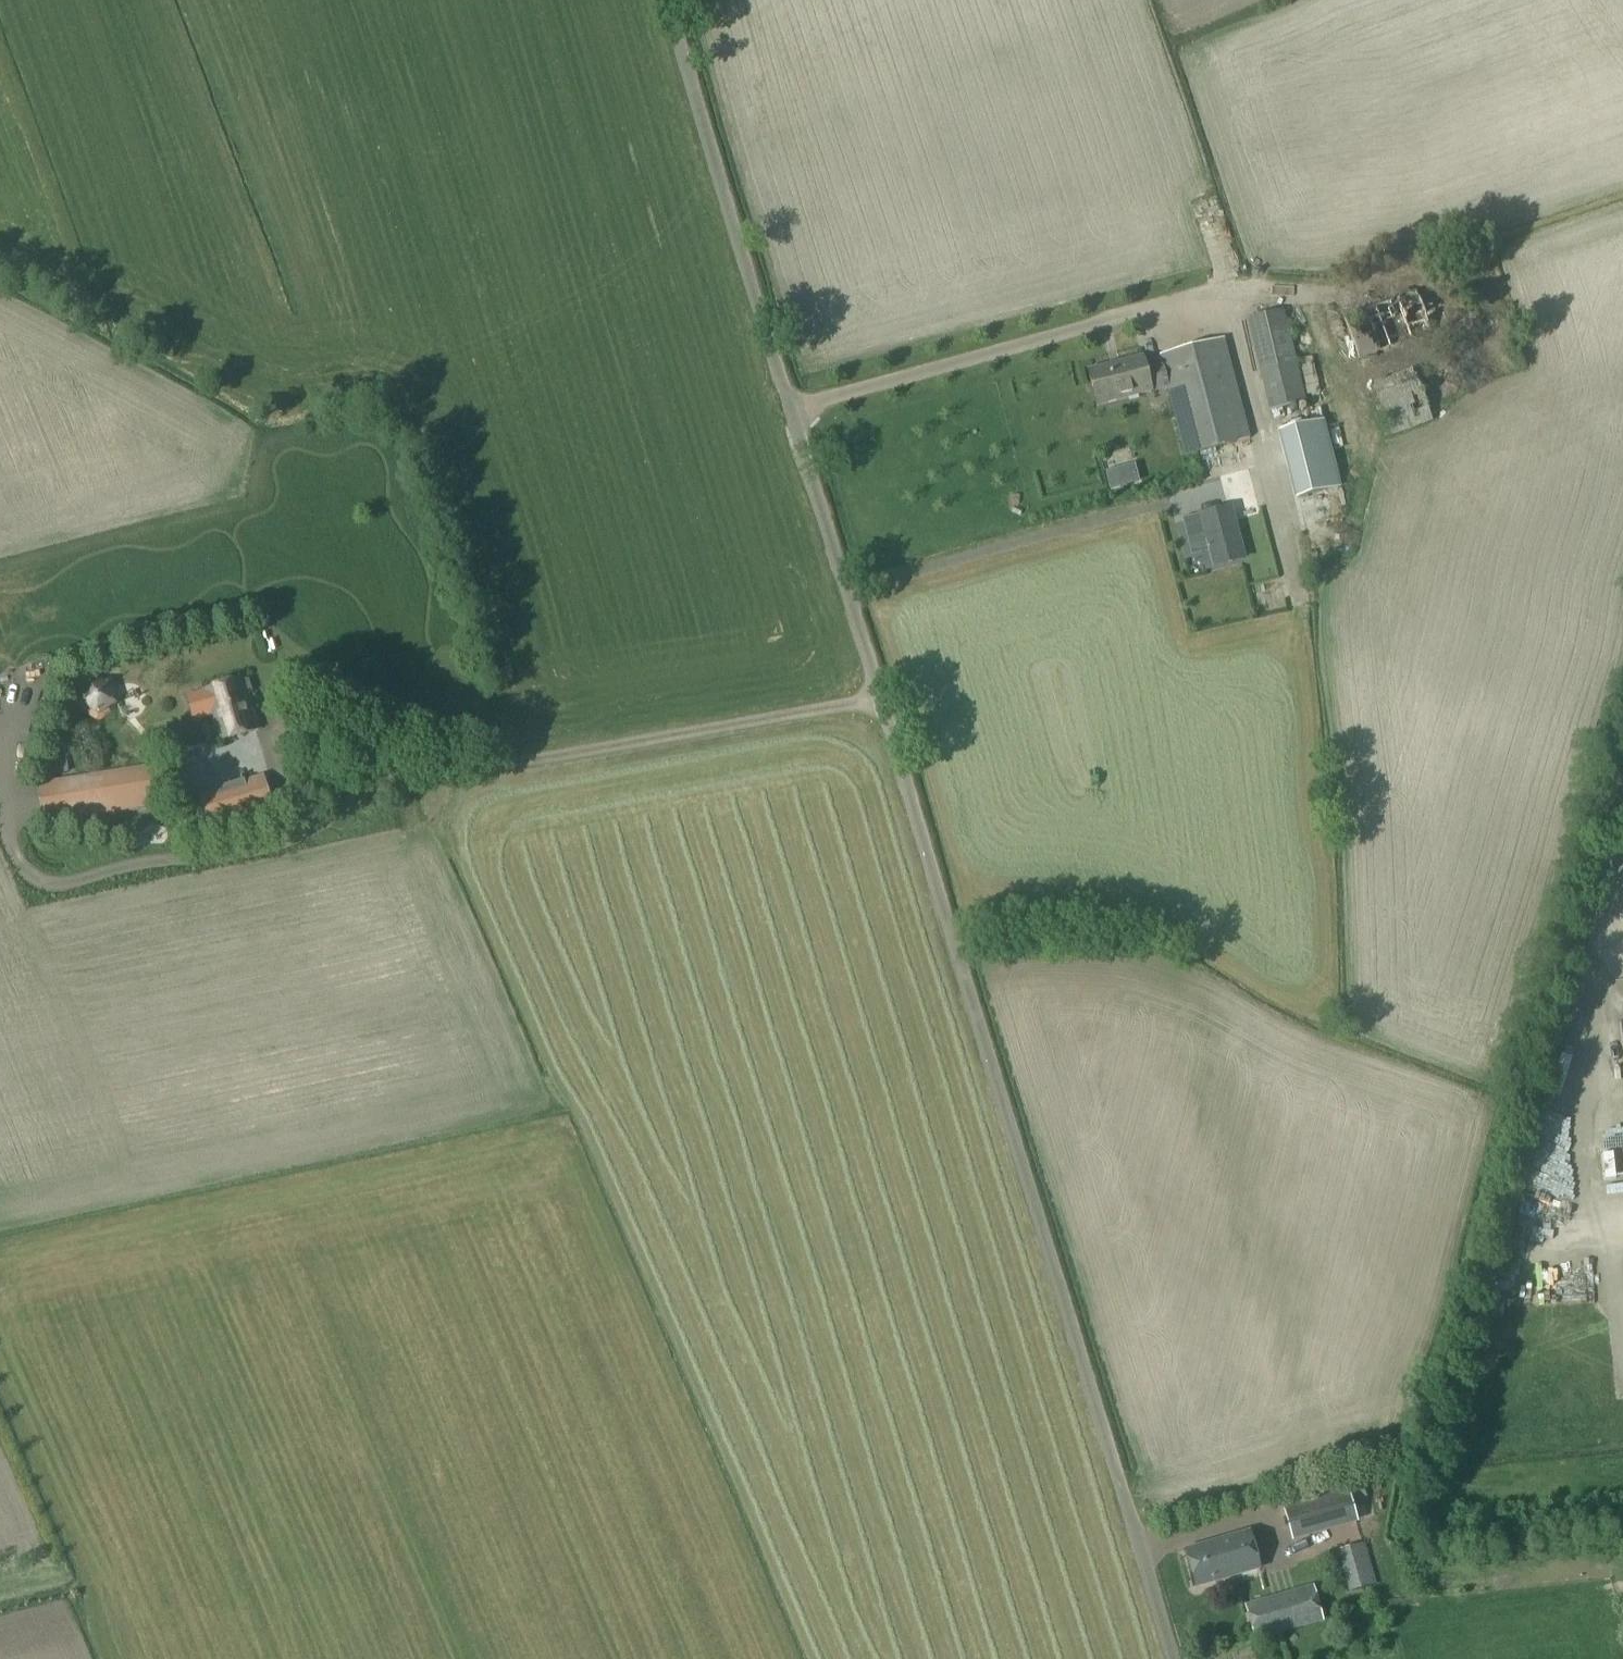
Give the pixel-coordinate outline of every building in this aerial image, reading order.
[(1417,292),(1345,318),(1360,359),(1431,333),(1417,292)] [(1281,309),(1248,316),(1271,408),(1303,400),(1281,309)] [(1144,357),(1088,372),(1098,406),(1168,386),(1186,456),(1250,440),(1224,340),(1160,357),(1164,370),(1149,374),(1144,357)] [(1462,341),(1442,348),(1447,359),(1466,352),(1462,341)] [(1415,371),(1375,385),(1393,435),(1433,421),(1415,371)] [(1323,420),(1281,431),(1297,496),(1339,486),(1323,420)] [(1137,481),(1133,467),(1107,473),(1110,488),(1137,481)] [(1244,559),(1231,509),(1180,522),(1184,535),(1203,530),(1212,567),(1244,559)] [(1219,578),(1201,582),(1204,596),(1222,592),(1219,578)] [(98,678),(84,677),(74,705),(97,722),(109,714),(106,709),(114,703),(108,684),(98,684),(98,678)] [(244,680),(188,697),(195,721),(212,716),(220,741),(259,729),(248,695),(252,691),(249,682),(244,682),(244,680)] [(171,763),(39,785),(44,821),(176,799),(171,763)] [(262,778),(199,796),(209,828),(272,808),(262,778)] [(1362,1537),(1352,1502),(1332,1507),(1342,1542),(1362,1537)] [(1250,1532),(1187,1551),(1197,1587),(1261,1569),(1250,1532)] [(1373,1585),(1362,1546),(1338,1552),(1349,1592),(1373,1585)] [(1300,1596),(1247,1611),(1255,1640),(1308,1624),(1300,1596)]
